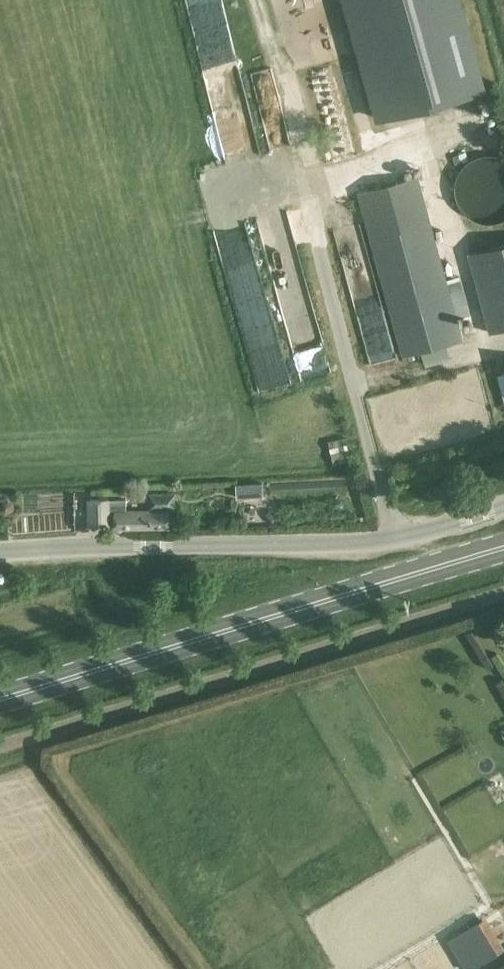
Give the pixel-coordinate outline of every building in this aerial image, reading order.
[(379,122),(486,92),(461,0),(347,0),(379,122)] [(499,157),(494,154),(488,153),(481,152),(473,154),(469,155),(463,159),(458,163),(454,168),(452,173),(451,179),(450,185),(451,190),(453,198),(455,203),(460,208),(465,212),(471,215),(478,217),(483,217),(489,217),(495,215),(501,212),(503,209),(503,160),(499,157)] [(419,175),(358,192),(403,356),(464,339),(459,318),(465,317),(469,311),(465,295),(453,299),(419,175)] [(468,253),(489,332),(503,329),(503,243),(468,253)] [(258,320),(255,309),(264,306),(252,263),(225,271),(241,325),(258,320)] [(346,437),(328,442),(334,465),(352,461),(346,437)] [(264,482),(236,484),(237,499),(265,498),(264,482)] [(91,500),(91,504),(91,524),(116,524),(116,528),(169,528),(169,508),(175,508),(175,493),(150,493),(150,508),(150,511),(127,511),(127,500),(91,500)] [(3,515),(9,514),(13,508),(12,502),(7,498),(0,499),(0,513),(3,515)] [(356,499),(346,500),(347,508),(357,507),(356,499)] [(470,927),(475,936),(488,958),(503,949),(503,948),(487,918),(470,927)]
